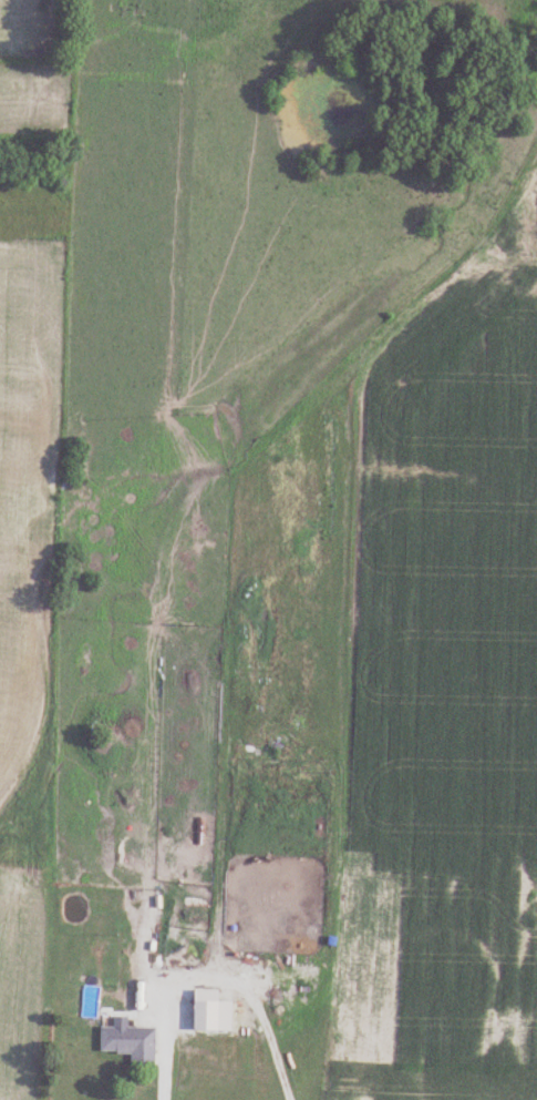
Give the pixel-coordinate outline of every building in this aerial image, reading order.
[(156,1028),(102,1028),(102,1053),(133,1053),(133,1064),(156,1064),(156,1028)]
